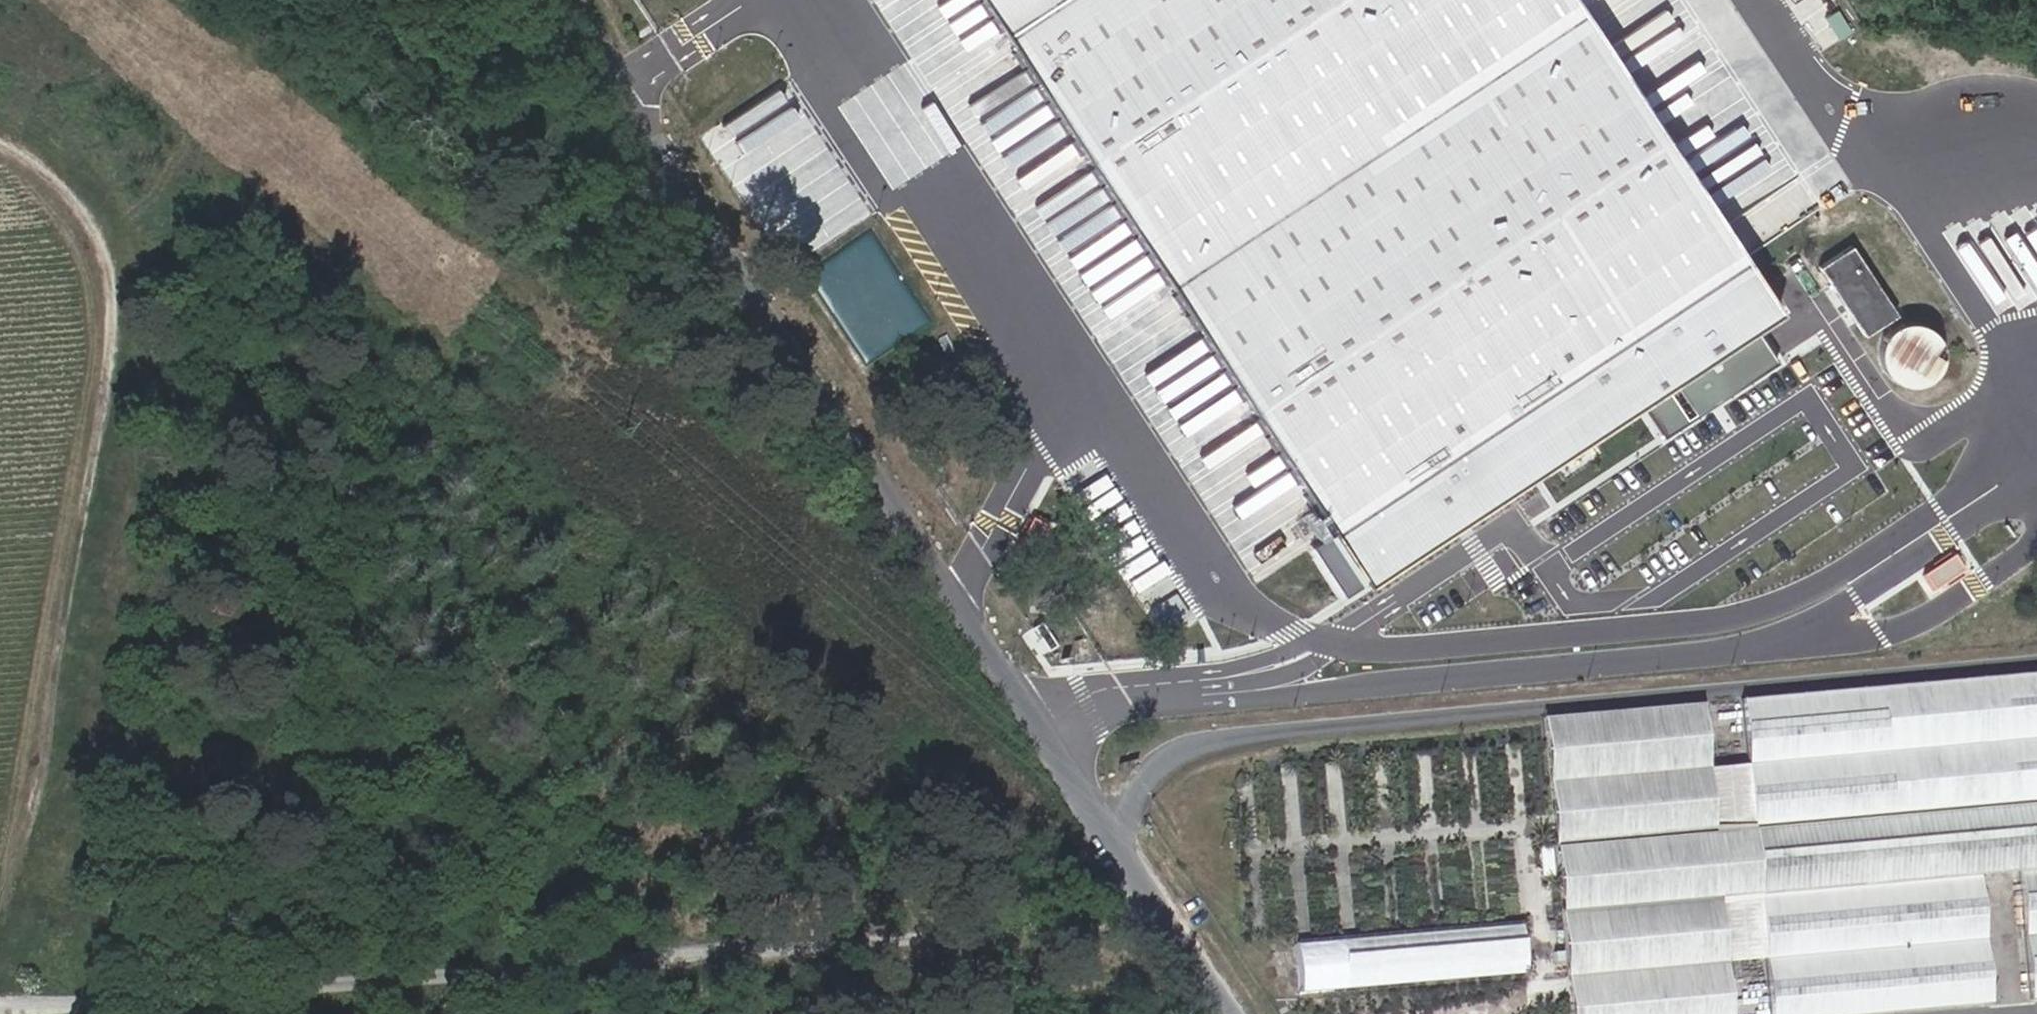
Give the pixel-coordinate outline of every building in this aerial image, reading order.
[(1574,0),(981,0),(1331,531),(1311,545),(1344,595),(1639,402),(1661,436),(1777,360),(1754,326),(1778,310),(1574,0)] [(1895,314),(1850,244),(1818,265),(1818,266),(1863,334),(1884,321),(1889,328),(1887,329),(1885,331),(1883,334),(1881,337),(1881,339),(1880,341),(1880,342),(1879,344),(1878,346),(1878,348),(1878,351),(1878,353),(1878,355),(1878,357),(1878,360),(1879,361),(1880,363),(1881,366),(1882,368),(1883,369),(1884,371),(1885,372),(1886,374),(1887,375),(1889,377),(1890,377),(1892,378),(1893,380),(1895,380),(1897,381),(1899,382),(1900,383),(1902,383),(1905,383),(1906,384),(1909,384),(1911,384),(1913,384),(1914,384),(1915,383),(1917,383),(1919,382),(1921,381),(1924,380),(1926,379),(1928,378),(1930,376),(1932,375),(1933,373),(1935,371),(1937,368),(1937,366),(1939,364),(1939,362),(1940,359),(1940,357),(1941,355),(1941,351),(1941,348),(1940,346),(1939,342),(1938,340),(1938,338),(1936,335),(1935,334),(1933,332),(1932,330),(1930,328),(1929,327),(1927,326),(1925,325),(1923,324),(1921,322),(1919,322),(1917,322),(1916,321),(1913,321),(1911,321),(1909,321),(1907,321),(1905,321),(1902,322),(1901,322),(1898,323),(1896,324),(1891,317),(1895,314)] [(1741,699),(1747,764),(1752,829),(1758,893),(1764,958),(1769,1013),(1866,1013),(1990,1003),(1978,874),(2018,870),(2029,999),(2036,999),(2036,673),(1741,699)] [(1708,767),(1702,702),(1543,716),(1548,781),(1708,767)] [(1752,829),(1747,764),(1708,767),(1713,832),(1752,829)] [(1713,832),(1708,767),(1548,781),(1554,846),(1713,832)] [(1758,893),(1752,829),(1713,832),(1554,846),(1560,911),(1719,897),(1758,893)] [(1764,958),(1758,893),(1719,897),(1725,961),(1764,958)] [(1725,961),(1719,897),(1560,911),(1566,975),(1725,961)] [(1525,974),(1521,926),(1297,946),(1301,994),(1525,974)] [(1725,961),(1566,975),(1569,1013),(1730,1013),(1725,961)]
